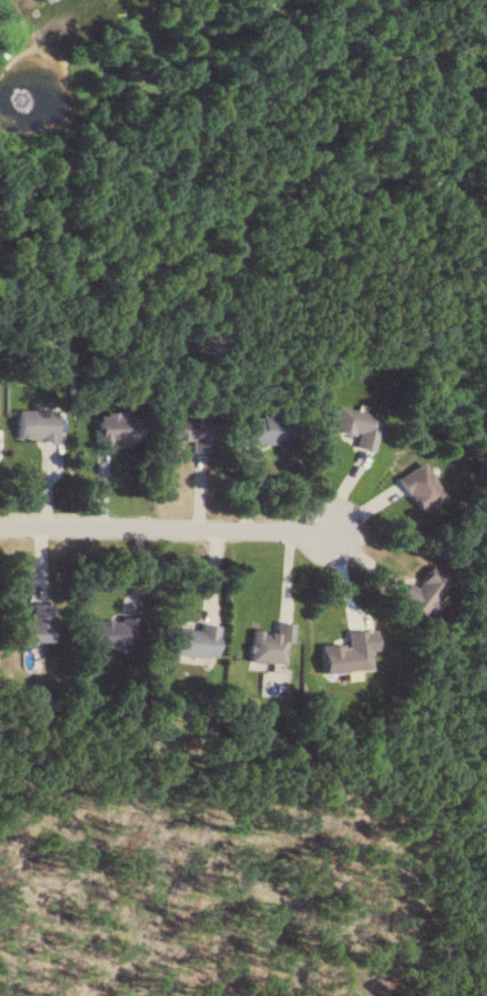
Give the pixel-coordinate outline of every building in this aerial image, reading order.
[(355,437),(352,446),(371,451),(379,416),(364,412),(364,411),(334,403),(328,430),(355,437)] [(16,441),(53,441),(53,411),(16,411),(16,441)] [(137,415),(94,414),(93,444),(137,445),(137,415)] [(245,416),(244,441),(294,443),(295,418),(245,416)] [(189,453),(207,453),(207,418),(169,418),(169,441),(189,441),(189,453)] [(416,512),(442,497),(421,461),(395,476),(416,512)] [(394,595),(420,615),(447,580),(428,565),(410,587),(404,582),(394,595)] [(47,641),(47,602),(26,602),(26,617),(17,617),(17,641),(47,641)] [(87,649),(128,649),(129,618),(88,618),(87,649)] [(248,629),(247,661),(283,663),(284,640),(290,641),(291,622),(275,621),(275,631),(248,629)] [(212,658),(216,624),(196,622),(196,629),(169,626),(167,653),(212,658)]
